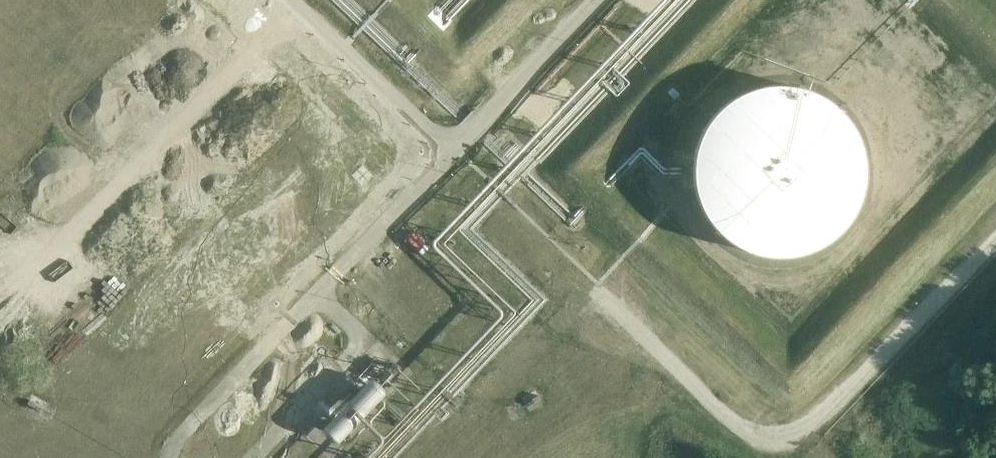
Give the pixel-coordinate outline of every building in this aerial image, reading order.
[(860,179),(860,169),(859,153),(854,138),(847,123),(837,111),(827,102),(818,96),(811,92),(795,87),(779,85),(773,85),(760,86),(752,89),(745,91),(732,98),(726,102),(718,109),(708,120),(703,127),(700,135),(694,150),(693,160),(692,168),(693,176),(694,185),(698,201),(703,210),(707,216),(716,227),(728,238),(737,243),(743,246),(759,251),(773,253),(788,252),(794,251),(806,248),(816,243),(822,240),(835,230),(841,223),(846,216),(854,202),(859,187),(860,179)]
